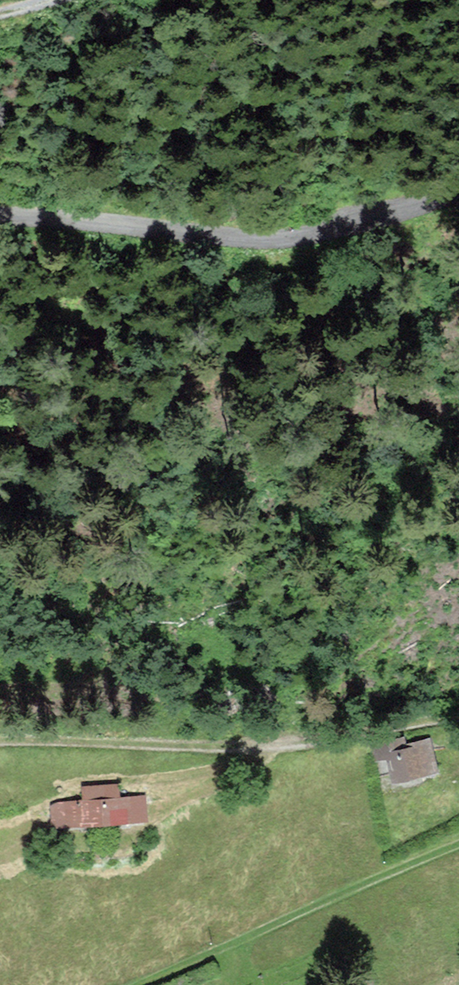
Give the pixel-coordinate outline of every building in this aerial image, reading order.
[(404,739),(375,746),(378,758),(390,755),(397,781),(437,771),(429,740),(406,746),(404,739)] [(143,819),(142,799),(117,801),(116,787),(100,788),(85,789),(86,803),(54,805),(56,826),(143,819)]
